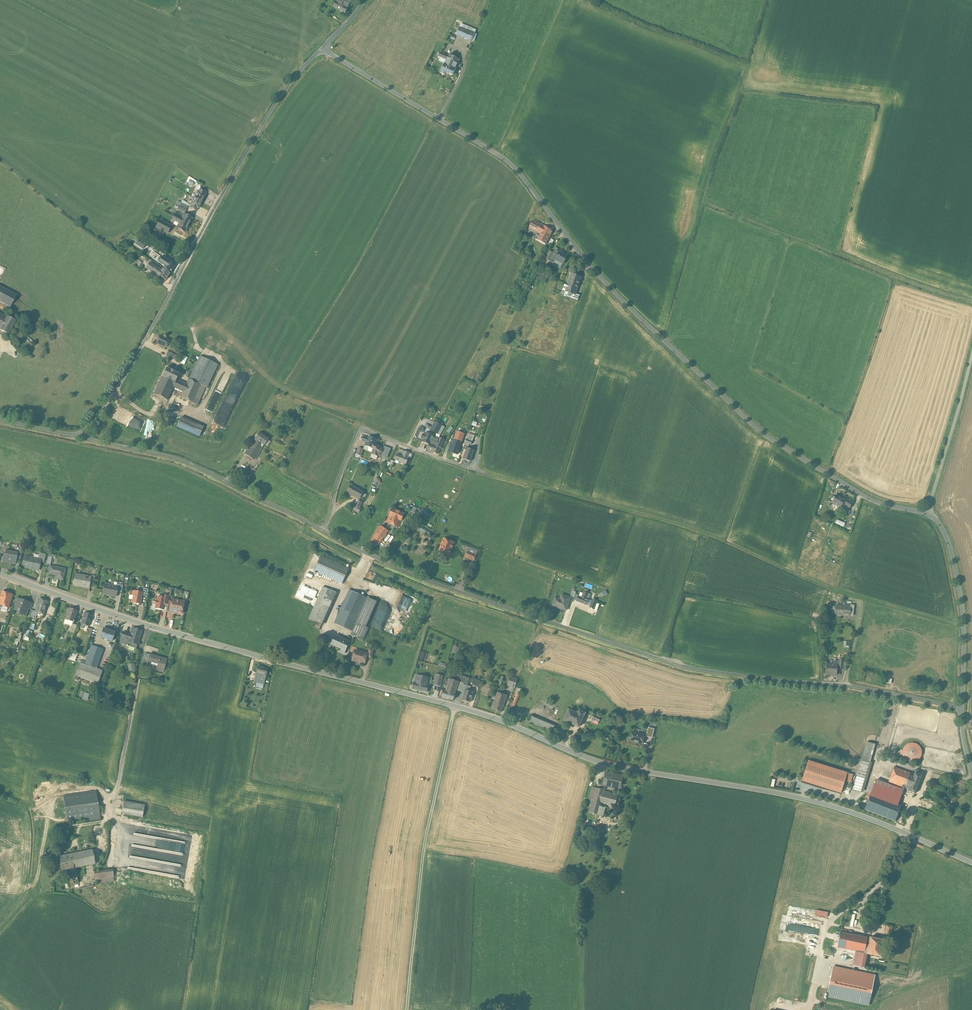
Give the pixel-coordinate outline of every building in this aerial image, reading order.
[(335,7),(346,13),(353,0),(339,0),(335,7)] [(472,29),(461,24),(459,28),(471,32),(472,29)] [(471,32),(459,28),(456,36),(471,41),(474,34),(471,32)] [(460,59),(449,54),(448,56),(447,58),(458,63),(460,59)] [(458,63),(447,58),(447,60),(445,63),(440,73),(445,75),(446,72),(453,75),(456,68),(458,63)] [(200,189),(198,191),(197,191),(194,198),(202,202),(206,195),(205,195),(206,192),(200,189)] [(202,202),(194,198),(190,204),(191,205),(190,207),(196,211),(197,208),(199,209),(202,202)] [(192,218),(184,214),(182,218),(177,215),(178,214),(176,213),(173,217),(189,225),(192,218)] [(189,225),(173,217),(171,221),(174,223),(174,221),(178,224),(176,228),(185,232),(189,225)] [(171,226),(160,220),(156,227),(160,229),(158,233),(162,235),(164,231),(167,233),(171,226)] [(540,225),(533,221),(529,227),(537,231),(540,225)] [(540,233),(536,240),(544,245),(551,231),(543,227),(540,233)] [(147,244),(139,239),(136,244),(143,249),(147,244)] [(568,256),(555,250),(553,253),(549,261),(554,263),(556,260),(563,264),(568,256)] [(175,266),(168,262),(162,257),(159,262),(165,266),(163,269),(170,273),(175,266)] [(163,269),(162,271),(156,266),(152,271),(159,276),(165,280),(170,273),(163,269)] [(548,277),(540,273),(537,279),(545,283),(548,277)] [(581,277),(572,274),(565,292),(570,293),(575,295),(575,294),(581,277)] [(0,286),(0,302),(8,306),(10,307),(17,295),(0,286)] [(7,317),(0,330),(0,331),(8,335),(16,322),(7,317)] [(169,341),(159,336),(155,345),(157,346),(158,348),(160,348),(161,348),(165,350),(169,341)] [(200,356),(189,379),(206,387),(207,388),(218,365),(200,356)] [(179,374),(166,368),(162,377),(175,383),(176,380),(179,374)] [(224,372),(209,403),(216,406),(231,375),(224,372)] [(175,383),(162,377),(154,395),(167,400),(173,387),(175,383)] [(189,379),(186,384),(183,392),(180,398),(197,405),(206,387),(189,379)] [(186,384),(176,380),(175,383),(173,387),(183,392),(186,384)] [(197,425),(181,418),(177,427),(193,434),(197,425)] [(435,422),(431,430),(437,433),(437,434),(440,428),(441,426),(435,422)] [(203,427),(197,425),(193,434),(199,437),(203,427)] [(465,434),(457,431),(454,439),(455,440),(462,442),(465,434)] [(268,440),(259,433),(253,441),(262,448),(268,440)] [(434,437),(425,433),(424,435),(423,436),(422,438),(422,439),(423,439),(422,441),(427,443),(428,442),(431,443),(433,438),(434,437)] [(378,440),(369,436),(368,438),(364,436),(362,441),(366,443),(365,446),(368,447),(374,449),(375,445),(376,445),(378,440)] [(433,438),(431,443),(428,451),(438,454),(440,449),(442,449),(442,448),(441,447),(444,440),(439,438),(439,437),(438,440),(435,439),(433,438)] [(462,442),(455,440),(453,444),(452,443),(449,451),(459,455),(461,449),(460,449),(462,442)] [(262,448),(253,442),(245,454),(254,460),(262,448)] [(376,445),(375,445),(374,449),(373,453),(372,454),(378,456),(378,455),(379,455),(381,456),(384,449),(379,447),(379,446),(376,445)] [(391,449),(385,447),(384,449),(381,456),(387,458),(391,449)] [(466,450),(463,459),(470,461),(474,450),(467,448),(466,450)] [(411,453),(402,450),(401,453),(400,455),(402,455),(409,458),(411,453)] [(409,458),(402,455),(401,456),(397,455),(395,460),(406,464),(409,458)] [(250,469),(249,469),(246,474),(251,477),(254,472),(250,469)] [(363,493),(351,485),(347,491),(354,494),(353,496),(359,500),(363,493)] [(836,495),(832,503),(841,508),(842,505),(843,504),(845,500),(836,495)] [(852,503),(846,499),(845,500),(843,504),(849,508),(852,503)] [(404,514),(392,510),(388,522),(399,527),(404,514)] [(382,531),(380,529),(379,529),(377,533),(377,534),(383,538),(386,534),(382,531)] [(377,534),(373,541),(378,544),(383,538),(377,534)] [(454,543),(444,539),(439,551),(449,555),(454,543)] [(18,553),(6,550),(3,561),(13,563),(13,564),(15,565),(17,557),(18,553)] [(476,555),(468,552),(466,557),(474,561),(476,555)] [(46,554),(39,553),(38,559),(41,560),(40,562),(44,563),(46,554)] [(38,559),(25,556),(22,566),(38,570),(40,562),(41,560),(38,559)] [(349,569),(321,556),(314,571),(342,584),(349,569)] [(65,569),(50,566),(48,574),(58,576),(58,579),(63,580),(65,569)] [(91,577),(75,574),(73,585),(89,588),(90,584),(91,577)] [(112,586),(104,584),(102,594),(107,595),(115,596),(116,592),(117,588),(116,588),(112,587),(112,586)] [(311,604),(317,591),(302,585),(299,592),(302,593),(299,599),(311,604)] [(398,594),(387,586),(380,596),(386,600),(387,598),(391,601),(392,600),(393,601),(398,594)] [(323,587),(309,619),(314,621),(329,589),(323,587)] [(329,589),(314,621),(322,624),(336,592),(329,589)] [(368,598),(349,590),(334,623),(353,631),(356,623),(368,598)] [(142,593),(132,591),(131,595),(130,595),(129,599),(132,599),(131,602),(140,604),(142,596),(142,593)] [(2,592),(0,599),(0,605),(0,606),(8,608),(12,596),(2,592)] [(582,598),(578,597),(577,601),(587,605),(591,595),(584,592),(582,598)] [(162,597),(157,596),(156,601),(155,601),(154,604),(156,605),(155,609),(163,610),(164,604),(165,598),(162,597)] [(562,600),(555,598),(552,606),(566,611),(570,598),(563,596),(562,600)] [(368,598),(356,623),(366,627),(377,602),(368,598)] [(25,601),(20,599),(20,600),(17,599),(15,604),(17,605),(16,609),(18,610),(17,613),(26,616),(28,609),(25,608),(27,603),(24,602),(25,601)] [(48,601),(39,599),(35,611),(35,612),(37,612),(44,614),(48,601)] [(184,602),(172,599),(171,604),(174,605),(173,612),(179,613),(180,614),(181,615),(182,614),(183,612),(182,611),(184,602)] [(171,604),(168,604),(167,605),(166,612),(173,613),(173,612),(174,605),(171,604)] [(850,608),(838,607),(838,616),(850,617),(850,616),(850,608)] [(77,611),(69,608),(65,619),(74,622),(77,611)] [(35,611),(32,610),(29,617),(35,619),(37,612),(35,612),(35,611)] [(92,615),(84,613),(81,624),(84,625),(88,626),(92,615)] [(366,627),(356,623),(353,631),(351,635),(363,640),(369,628),(366,627)] [(115,632),(103,628),(100,637),(112,641),(115,632)] [(142,631),(133,628),(131,635),(127,646),(136,649),(142,631)] [(123,632),(119,643),(127,646),(131,635),(123,632)] [(349,642),(335,636),(331,644),(342,648),(340,652),(344,653),(349,642)] [(91,645),(84,664),(80,663),(75,676),(98,684),(102,671),(97,669),(103,650),(91,645)] [(451,652),(458,655),(461,648),(454,645),(451,652)] [(367,654),(355,650),(352,660),(365,663),(367,654)] [(154,656),(152,663),(151,664),(157,666),(156,669),(163,672),(167,659),(154,656)] [(838,665),(826,664),(825,674),(837,675),(837,669),(838,665)] [(268,669),(259,666),(256,676),(265,679),(266,679),(268,669)] [(459,677),(450,674),(448,680),(444,679),(441,691),(443,691),(442,696),(454,700),(455,694),(456,690),(464,693),(465,690),(466,686),(464,685),(464,683),(461,682),(463,676),(459,675),(460,676),(459,677)] [(428,678),(416,675),(418,676),(416,683),(414,683),(413,689),(427,692),(428,686),(426,685),(428,678)] [(265,679),(256,676),(254,682),(264,685),(265,679)] [(518,679),(510,677),(508,685),(515,688),(518,679)] [(517,687),(513,697),(518,699),(522,689),(517,687)] [(465,690),(464,693),(462,700),(470,702),(473,692),(465,690)] [(498,693),(492,709),(501,712),(507,696),(498,693)] [(513,697),(510,706),(514,708),(518,699),(513,697)] [(577,713),(569,710),(564,721),(579,727),(585,714),(579,711),(578,713),(577,712),(577,713)] [(550,723),(532,716),(529,722),(547,730),(550,723)] [(555,726),(550,723),(547,730),(553,732),(555,726)] [(645,735),(633,732),(630,741),(642,744),(645,735)] [(875,744),(867,742),(861,760),(870,763),(870,762),(875,745),(875,744)] [(903,750),(901,750),(901,761),(921,760),(921,744),(903,744),(903,750)] [(847,773),(808,761),(802,781),(841,793),(845,781),(847,773)] [(860,764),(853,790),(861,792),(869,766),(860,764)] [(910,773),(894,767),(889,782),(896,785),(904,788),(910,773)] [(616,775),(605,773),(602,785),(620,789),(623,776),(616,774),(616,775)] [(914,775),(910,773),(904,788),(909,790),(908,791),(915,794),(922,776),(915,773),(914,775)] [(894,788),(876,781),(865,810),(895,821),(901,806),(898,805),(904,788),(896,785),(894,788)] [(605,790),(592,787),(589,799),(593,800),(589,813),(611,818),(614,806),(617,796),(604,792),(605,790)] [(96,791),(63,796),(67,821),(89,818),(89,822),(101,820),(96,791)] [(952,806),(957,797),(953,795),(948,804),(952,806)] [(144,805),(124,801),(122,814),(142,817),(144,805)] [(170,828),(121,819),(119,830),(168,838),(170,828)] [(92,850),(70,855),(73,868),(75,868),(95,864),(92,850)] [(70,855),(59,857),(62,871),(70,869),(73,868),(70,855)] [(113,869),(94,872),(95,879),(114,877),(113,869)] [(868,938),(840,932),(837,947),(856,951),(864,953),(868,938)] [(883,940),(870,937),(870,938),(868,938),(864,953),(867,954),(870,954),(880,957),(883,940)] [(864,953),(856,951),(853,965),(864,967),(867,954),(864,953)] [(875,974),(833,966),(827,997),(869,1006),(875,974)]
